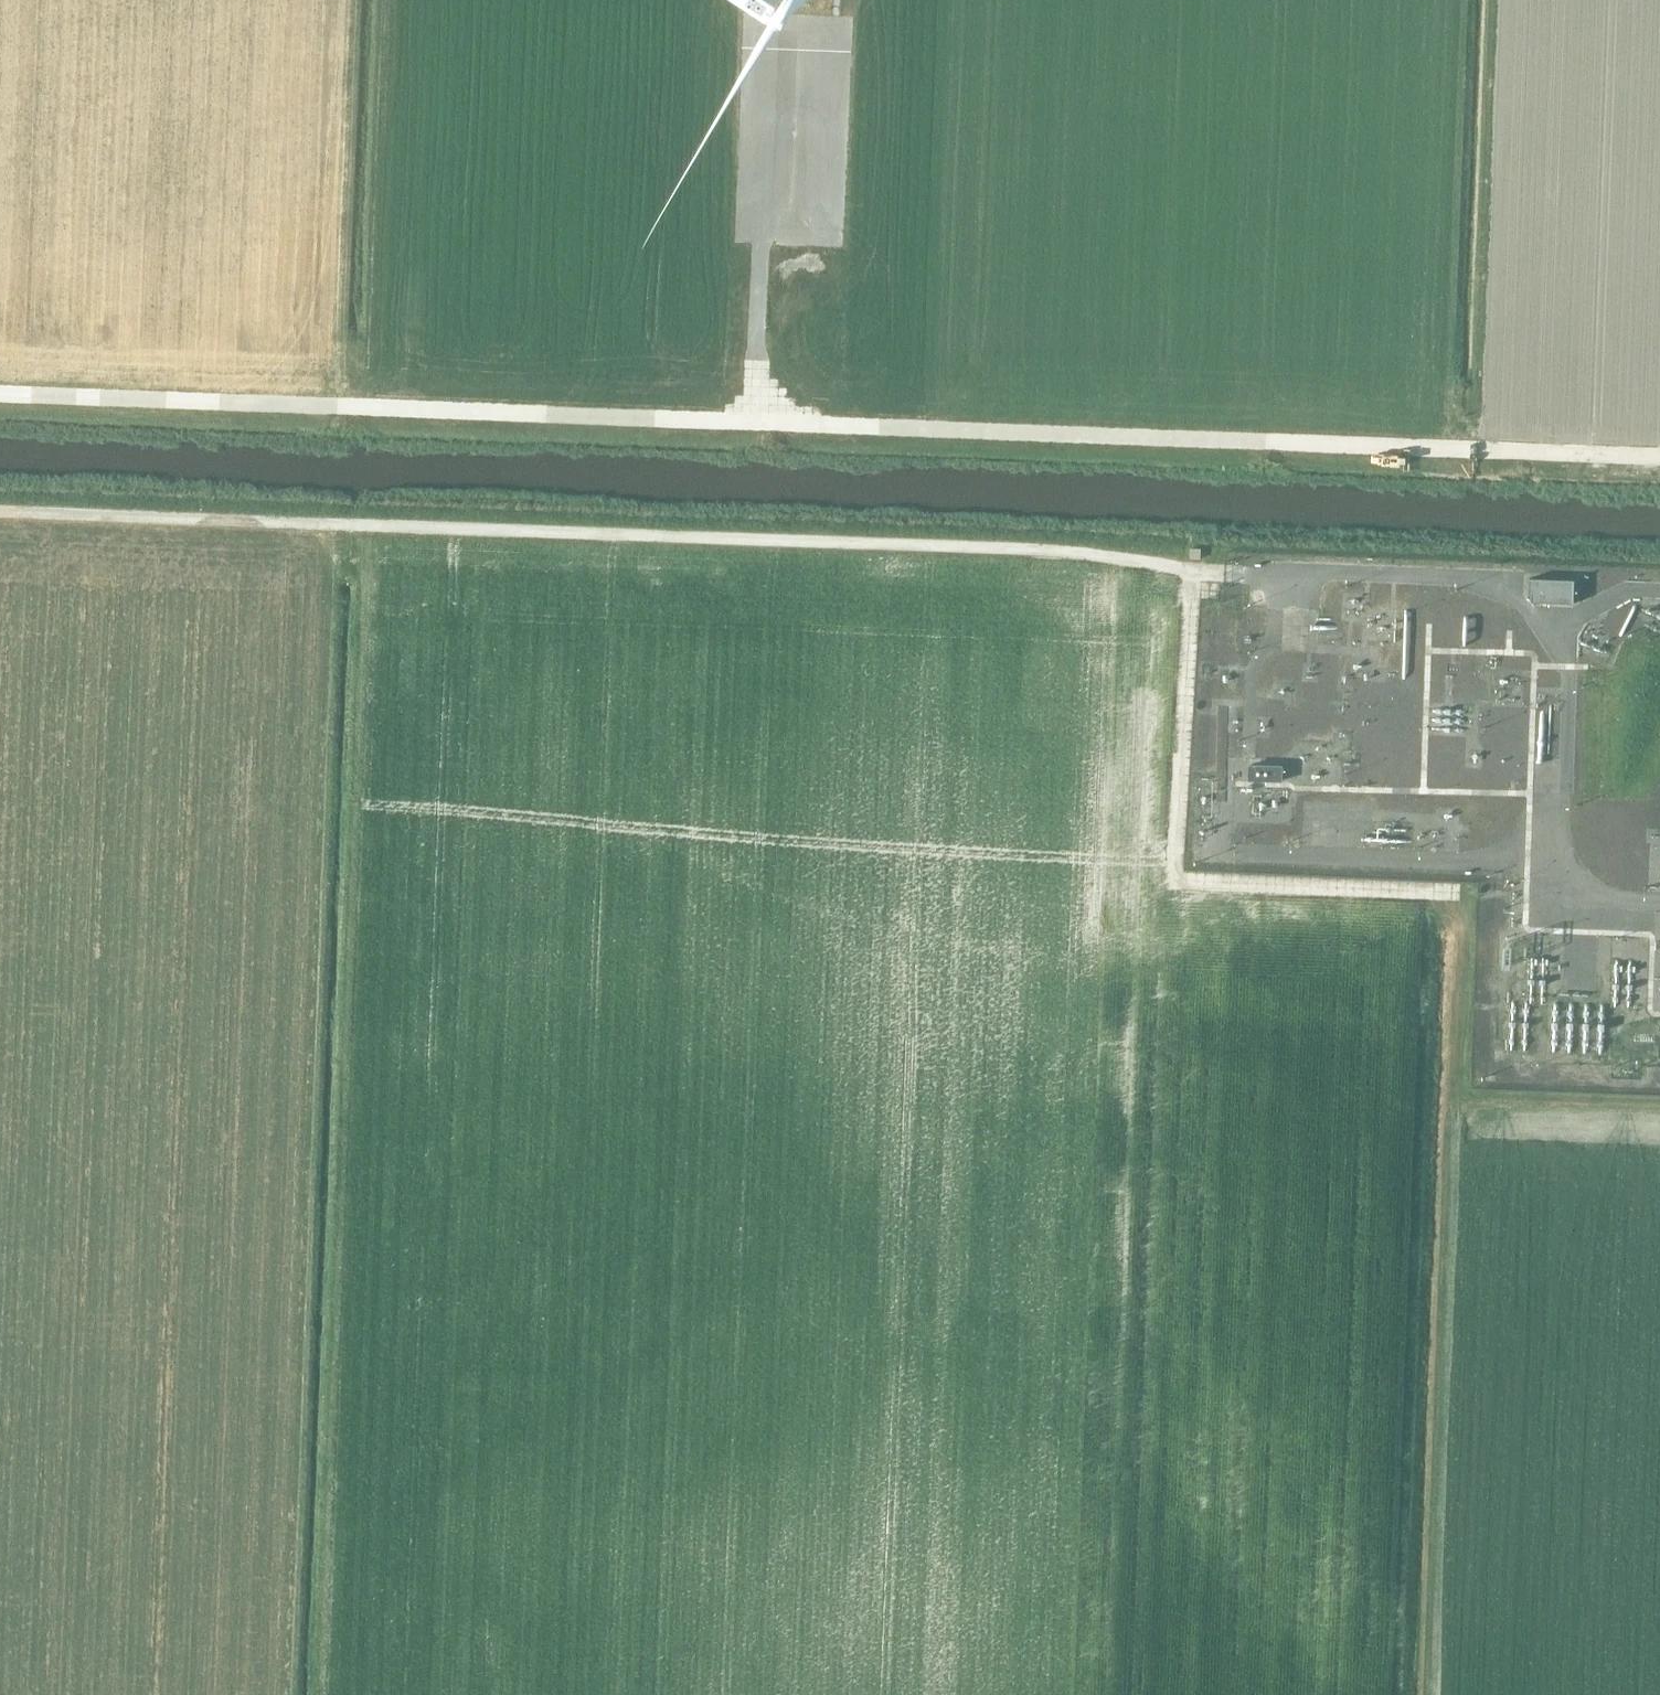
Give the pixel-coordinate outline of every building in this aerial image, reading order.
[(1531,602),(1576,604),(1577,578),(1532,576),(1531,602)] [(1501,636),(1502,607),(1467,606),(1466,647),(1487,648),(1488,636),(1501,636)] [(1519,657),(1501,655),(1500,671),(1517,673),(1519,657)] [(1353,686),(1353,672),(1321,670),(1321,684),(1353,686)] [(1250,766),(1250,781),(1283,781),(1283,766),(1250,766)] [(1650,1022),(1649,1058),(1659,1059),(1659,1022),(1650,1022)]
